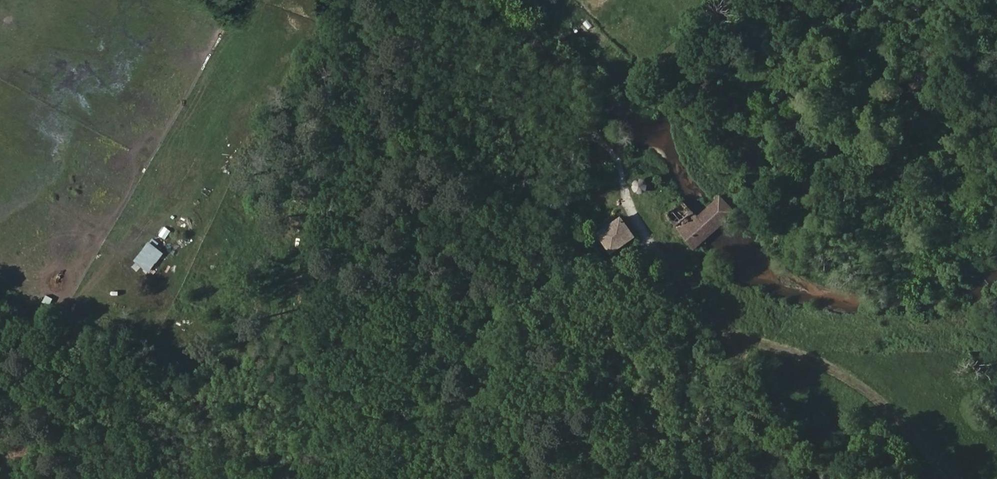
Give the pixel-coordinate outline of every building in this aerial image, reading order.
[(636,178),(634,191),(646,193),(648,180),(636,178)] [(697,218),(682,202),(667,215),(697,249),(711,236),(730,218),(736,213),(720,197),(714,203),(697,218)] [(618,217),(596,233),(611,254),(633,238),(618,217)] [(150,241),(134,260),(148,272),(164,254),(150,241)] [(810,321),(818,322),(819,315),(811,314),(810,321)] [(723,346),(730,354),(737,348),(730,341),(723,346)]
